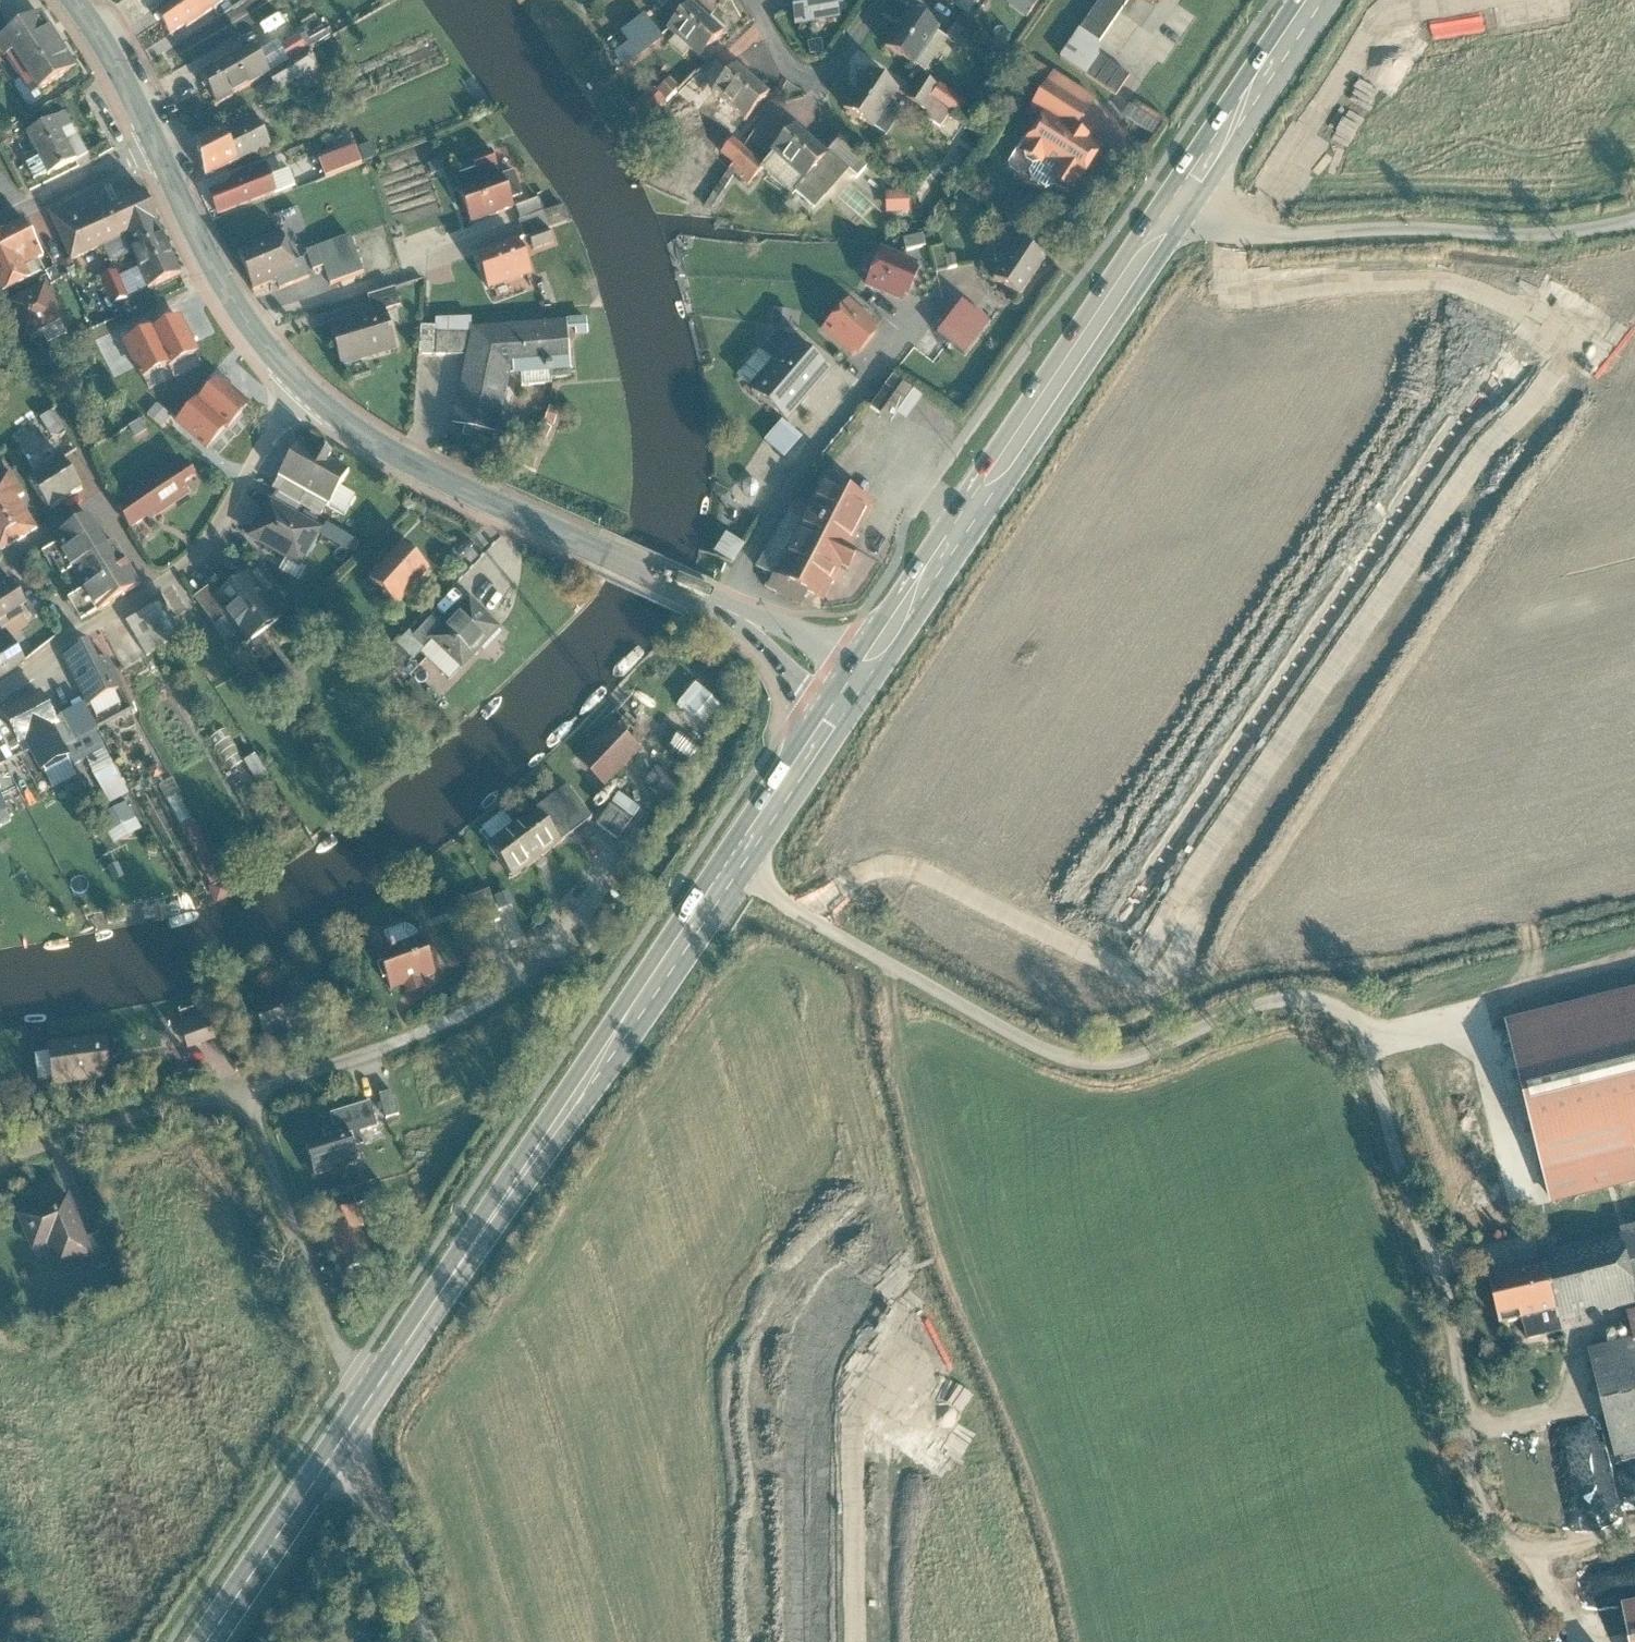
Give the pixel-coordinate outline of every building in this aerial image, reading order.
[(154,11),(171,34),(184,25),(186,28),(217,5),(214,0),(170,0),(154,11)] [(689,0),(688,0),(663,30),(698,59),(723,29),(689,0)] [(794,27),(839,20),(835,0),(789,0),(794,27)] [(953,11),(961,0),(936,0),(953,11)] [(1058,59),(1116,97),(1129,77),(1100,58),(1101,43),(1131,0),(1098,0),(1058,59)] [(939,30),(907,10),(881,50),(913,70),(939,30)] [(274,35),(295,28),(289,11),(268,18),(274,35)] [(40,12),(11,30),(0,37),(0,53),(27,95),(76,67),(40,12)] [(0,13),(0,37),(11,30),(0,13)] [(643,13),(621,32),(628,40),(614,53),(626,67),(663,36),(643,13)] [(963,14),(947,35),(966,49),(982,28),(963,14)] [(270,65),(309,52),(303,34),(264,48),(270,65)] [(206,79),(221,107),(274,79),(259,51),(206,79)] [(769,92),(734,63),(709,93),(743,122),(769,92)] [(899,91),(867,71),(842,111),(874,131),(899,91)] [(932,76),(910,100),(941,128),(963,103),(932,76)] [(1048,181),(1074,197),(1104,149),(1045,112),(1019,154),(1040,167),(1044,162),(1056,170),(1048,181)] [(73,117),(32,139),(53,179),(96,159),(73,117)] [(202,145),(217,178),(278,150),(263,117),(202,145)] [(829,153),(795,124),(769,154),(804,183),(829,153)] [(354,144),(318,158),(325,176),(361,161),(354,144)] [(216,195),(225,220),(285,196),(273,167),(237,181),(239,186),(216,195)] [(467,193),(478,225),(522,210),(511,178),(467,193)] [(160,219),(141,185),(105,202),(122,237),(160,219)] [(100,190),(47,214),(69,261),(122,237),(105,202),(100,190)] [(886,211),(909,212),(909,191),(886,191),(886,211)] [(144,286),(182,269),(160,219),(122,237),(144,286)] [(0,238),(0,280),(8,297),(39,283),(31,268),(50,259),(32,223),(0,238)] [(306,253),(313,272),(324,268),(331,288),(366,276),(351,236),(306,253)] [(242,255),(259,295),(302,278),(285,237),(242,255)] [(482,258),(496,293),(539,277),(526,241),(482,258)] [(1045,261),(1018,243),(992,281),(1020,300),(1045,261)] [(922,266),(880,249),(864,288),(900,303),(903,297),(908,300),(922,266)] [(101,276),(111,303),(128,296),(118,269),(101,276)] [(54,286),(12,306),(29,342),(70,323),(54,286)] [(853,298),(819,336),(852,364),(885,326),(853,298)] [(937,335),(964,356),(989,324),(962,303),(937,335)] [(335,328),(348,371),(403,355),(390,312),(335,328)] [(180,318),(152,332),(169,366),(170,368),(198,354),(180,318)] [(472,359),(457,424),(505,434),(516,376),(579,375),(575,324),(478,332),(477,339),(472,359)] [(151,329),(123,343),(142,379),(169,366),(152,332),(151,329)] [(439,360),(472,359),(477,339),(440,339),(440,330),(424,330),(424,360),(439,360)] [(837,373),(800,343),(757,394),(794,424),(837,373)] [(875,411),(898,426),(921,393),(898,378),(875,411)] [(219,380),(199,403),(227,428),(229,430),(249,407),(219,380)] [(197,401),(176,423),(206,451),(227,428),(199,403),(197,401)] [(779,422),(764,440),(785,457),(800,440),(779,422)] [(310,443),(289,479),(340,509),(361,473),(310,443)] [(139,493),(120,506),(140,534),(200,492),(195,486),(203,481),(186,456),(137,490),(139,493)] [(91,493),(69,459),(36,481),(58,515),(91,493)] [(0,483),(0,503),(26,542),(44,533),(23,500),(30,498),(13,475),(0,483)] [(830,481),(778,579),(831,607),(849,573),(860,579),(871,558),(859,552),(882,508),(830,481)] [(331,533),(274,502),(253,539),(310,571),(331,533)] [(26,542),(0,503),(0,552),(3,557),(26,542)] [(69,571),(107,547),(90,520),(52,544),(69,571)] [(107,547),(69,571),(97,615),(138,589),(110,545),(107,547)] [(438,573),(408,547),(376,583),(405,608),(438,573)] [(223,601),(256,649),(291,625),(259,577),(223,601)] [(30,606),(12,579),(0,587),(0,626),(30,606)] [(509,634),(475,601),(435,642),(469,675),(509,634)] [(167,605),(134,625),(154,660),(189,640),(167,605)] [(29,665),(9,633),(0,639),(0,683),(29,665)] [(96,716),(134,696),(117,663),(112,665),(102,646),(69,662),(96,716)] [(49,697),(10,720),(30,755),(70,732),(49,697)] [(619,727),(584,763),(613,787),(646,751),(619,727)] [(255,753),(232,767),(243,786),(266,772),(255,753)] [(600,823),(574,791),(545,815),(571,847),(600,823)] [(545,815),(497,849),(524,881),(571,847),(545,815)] [(466,898),(477,927),(502,918),(490,888),(466,898)] [(433,938),(386,956),(401,995),(415,990),(419,1001),(435,994),(432,986),(448,979),(433,938)] [(1503,1019),(1550,1208),(1634,1186),(1634,987),(1503,1019)] [(164,1027),(166,1052),(197,1050),(195,1021),(176,1023),(176,1026),(164,1027)] [(118,1083),(112,1040),(54,1047),(58,1089),(118,1083)] [(377,1104),(383,1125),(404,1118),(397,1095),(376,1101),(377,1104)] [(377,1104),(337,1116),(344,1140),(357,1136),(384,1128),(383,1125),(377,1104)] [(317,1148),(326,1177),(366,1165),(357,1136),(344,1140),(317,1148)] [(90,1242),(72,1198),(20,1219),(35,1257),(50,1250),(61,1276),(98,1261),(90,1242)] [(1507,1318),(1566,1304),(1571,1315),(1634,1300),(1634,1219),(1623,1222),(1624,1226),(1547,1244),(1550,1258),(1495,1269),(1507,1318)] [(98,1261),(102,1271),(118,1264),(107,1236),(90,1242),(98,1261)] [(1614,1450),(1634,1446),(1634,1334),(1591,1343),(1614,1450)] [(1512,1482),(1522,1503),(1556,1488),(1546,1467),(1512,1482)] [(1624,1606),(1631,1641),(1634,1641),(1634,1603),(1624,1606)]
